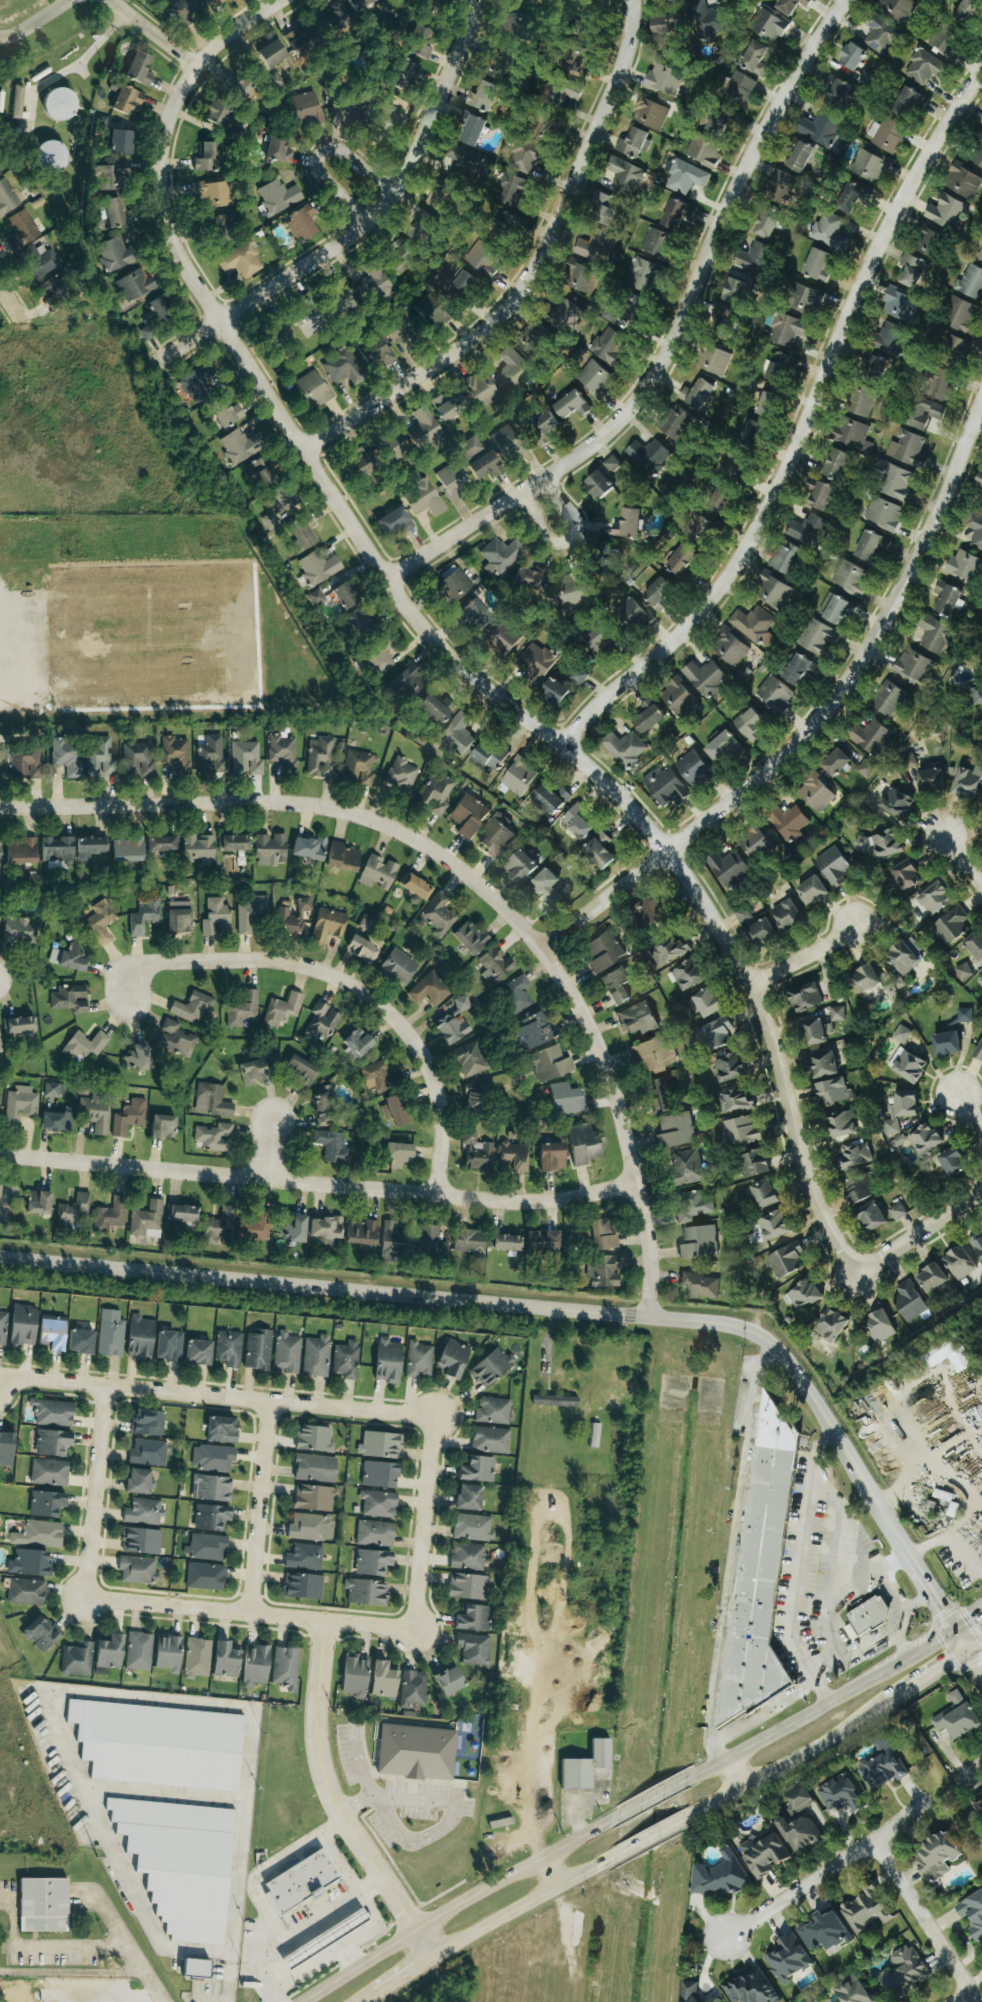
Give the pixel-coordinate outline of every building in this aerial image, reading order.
[(167,3),(178,20),(206,3),(208,6),(218,0),(173,0),(167,3)] [(353,14),(374,6),(372,0),(347,0),(353,14)] [(723,6),(707,10),(705,0),(694,0),(690,1),(698,38),(728,31),(723,6)] [(775,7),(790,17),(799,3),(806,8),(812,0),(780,0),(775,7)] [(906,21),(917,2),(914,0),(881,0),(878,5),(906,21)] [(981,6),(981,3),(978,0),(965,0),(955,11),(968,23),(981,6)] [(320,11),(330,32),(347,24),(338,3),(320,11)] [(749,28),(775,45),(789,23),(763,6),(749,28)] [(866,24),(873,30),(864,41),(882,56),(901,32),(876,12),(866,24)] [(524,41),(527,15),(505,13),(501,38),(524,41)] [(652,14),(651,32),(679,32),(679,14),(652,14)] [(938,45),(936,49),(950,56),(963,32),(943,21),(932,42),(938,45)] [(407,50),(423,59),(438,34),(421,25),(407,50)] [(283,36),(297,57),(317,45),(308,29),(299,35),(295,28),(283,36)] [(287,55),(275,38),(256,52),(269,69),(287,55)] [(769,66),(761,62),(769,47),(753,38),(739,65),(763,78),(769,66)] [(867,50),(850,41),(838,61),(855,71),(867,50)] [(592,52),(574,45),(564,71),(583,78),(592,52)] [(948,64),(920,48),(905,74),(926,86),(934,73),(941,77),(948,64)] [(509,80),(516,53),(498,49),(491,76),(509,80)] [(148,87),(153,74),(145,71),(151,56),(133,50),(123,78),(148,87)] [(415,79),(421,67),(397,56),(384,82),(401,90),(408,75),(415,79)] [(645,86),(676,97),(685,73),(654,61),(645,86)] [(745,106),(758,82),(736,71),(724,94),(745,106)] [(841,110),(851,84),(834,77),(823,102),(841,110)] [(470,91),(466,104),(491,113),(501,86),(483,80),(478,94),(470,91)] [(558,80),(555,92),(580,100),(583,88),(558,80)] [(22,119),(24,86),(15,85),(12,118),(22,119)] [(111,109),(127,115),(131,103),(140,106),(145,94),(120,85),(111,109)] [(893,113),(915,121),(925,94),(903,86),(893,113)] [(73,119),(72,88),(42,89),(43,120),(73,119)] [(321,107),(318,107),(314,91),(290,97),(297,129),(325,122),(321,107)] [(632,120),(662,131),(670,107),(640,96),(632,120)] [(397,108),(379,101),(371,125),(396,134),(403,115),(395,112),(397,108)] [(206,124),(225,123),(225,119),(230,118),(229,105),(205,106),(206,124)] [(795,131),(829,148),(843,121),(821,110),(814,122),(803,116),(795,131)] [(730,121),(714,112),(705,128),(720,137),(730,121)] [(458,140),(475,147),(487,120),(470,113),(458,140)] [(546,142),(556,122),(541,114),(531,134),(546,142)] [(882,125),(875,121),(866,138),(894,153),(908,129),(886,116),(882,125)] [(652,135),(632,126),(626,141),(620,138),(615,150),(637,159),(641,150),(645,151),(652,135)] [(108,153),(131,154),(132,131),(109,130),(108,153)] [(290,165),(294,151),(282,149),(285,138),(270,134),(264,158),(290,165)] [(686,157),(716,167),(723,144),(693,134),(686,157)] [(969,161),(981,168),(981,136),(969,161)] [(545,147),(520,137),(509,166),(530,175),(536,160),(539,161),(545,147)] [(803,173),(814,147),(798,140),(787,167),(803,173)] [(218,141),(199,142),(199,158),(193,159),(193,169),(219,169),(218,141)] [(451,145),(445,164),(487,176),(493,157),(451,145)] [(877,183),(888,161),(861,148),(850,170),(877,183)] [(611,187),(635,196),(646,169),(614,158),(609,170),(617,173),(611,187)] [(705,189),(712,173),(677,159),(665,187),(688,197),(693,183),(705,189)] [(974,200),(981,183),(981,175),(955,162),(944,186),(974,200)] [(99,191),(119,190),(119,180),(129,180),(128,165),(98,166),(99,191)] [(789,205),(797,176),(776,170),(767,199),(789,205)] [(528,179),(503,173),(495,201),(521,208),(528,179)] [(20,209),(8,177),(0,180),(0,217),(20,209)] [(296,185),(284,190),(278,178),(256,189),(269,215),(303,200),(296,185)] [(863,187),(846,180),(835,208),(852,215),(863,187)] [(199,183),(201,207),(232,206),(231,181),(199,183)] [(451,192),(437,184),(426,203),(441,211),(451,192)] [(617,197),(596,191),(588,220),(610,226),(617,197)] [(924,217),(955,231),(967,203),(944,193),(938,207),(930,204),(924,217)] [(101,201),(108,229),(133,222),(132,215),(124,218),(118,197),(101,201)] [(693,222),(698,207),(670,198),(661,225),(678,231),(682,218),(693,222)] [(754,233),(770,240),(781,212),(765,206),(754,233)] [(300,241),(316,232),(301,207),(285,216),(300,241)] [(406,235),(425,245),(439,217),(420,208),(406,235)] [(17,236),(7,241),(12,251),(40,238),(27,210),(9,218),(17,236)] [(846,220),(822,210),(810,238),(845,252),(851,239),(840,234),(846,220)] [(494,238),(510,241),(512,232),(526,235),(530,219),(500,212),(494,238)] [(225,216),(209,217),(210,234),(226,233),(225,216)] [(676,237),(650,227),(641,250),(667,260),(676,237)] [(942,234),(923,227),(915,249),(933,256),(942,234)] [(590,242),(579,238),(573,251),(606,266),(618,238),(596,228),(590,242)] [(96,246),(108,273),(131,263),(119,235),(96,246)] [(479,240),(465,259),(492,279),(506,260),(479,240)] [(749,254),(738,249),(732,264),(760,275),(771,246),(755,240),(749,254)] [(216,260),(224,274),(237,267),(244,279),(264,267),(249,241),(216,260)] [(59,268),(48,244),(22,255),(33,280),(59,268)] [(383,262),(395,277),(416,260),(404,245),(383,262)] [(803,275),(827,282),(835,254),(811,248),(803,275)] [(900,263),(906,266),(899,282),(918,290),(930,263),(905,252),(900,263)] [(627,286),(653,294),(662,265),(636,258),(627,286)] [(598,268),(569,262),(564,287),(593,293),(598,268)] [(971,263),(962,281),(958,279),(954,288),(979,301),(981,294),(981,268),(971,263)] [(116,280),(125,302),(155,289),(145,267),(116,280)] [(449,290),(464,301),(479,280),(464,270),(449,290)] [(39,285),(44,296),(50,294),(53,300),(66,294),(57,276),(39,285)] [(722,299),(739,305),(747,283),(729,277),(722,299)] [(348,305),(345,279),(332,281),(334,306),(348,305)] [(819,310),(826,294),(796,282),(786,306),(810,316),(813,307),(819,310)] [(915,295),(889,287),(885,301),(889,302),(886,314),(908,320),(915,295)] [(426,324),(442,315),(430,294),(414,303),(426,324)] [(649,300),(633,294),(625,319),(641,324),(649,300)] [(942,322),(970,336),(975,325),(970,323),(978,307),(956,296),(942,322)] [(168,318),(164,297),(149,300),(153,321),(168,318)] [(305,338),(325,325),(308,298),(294,307),(298,314),(292,318),(305,338)] [(572,334),(584,309),(563,299),(559,307),(549,302),(541,320),(572,334)] [(734,318),(731,310),(725,311),(723,303),(713,305),(718,322),(734,318)] [(602,318),(613,323),(619,310),(608,305),(602,318)] [(420,330),(407,308),(382,324),(394,345),(420,330)] [(796,335),(807,338),(811,323),(778,313),(769,341),(792,348),(796,335)] [(534,358),(554,338),(535,319),(516,339),(534,358)] [(897,357),(909,330),(886,320),(874,348),(897,357)] [(296,338),(289,323),(265,334),(269,344),(278,340),(281,345),(296,338)] [(139,331),(147,342),(155,337),(147,325),(139,331)] [(627,339),(607,328),(602,337),(598,335),(588,352),(617,368),(624,356),(619,353),(627,339)] [(962,368),(969,340),(949,336),(943,364),(962,368)] [(360,348),(372,370),(393,359),(381,337),(360,348)] [(733,355),(709,345),(699,367),(723,378),(733,355)] [(495,377),(512,395),(535,373),(510,346),(499,356),(508,365),(495,377)] [(333,384),(347,376),(353,386),(366,379),(348,348),(322,363),(333,384)] [(796,362),(776,353),(765,377),(786,386),(796,362)] [(882,381),(888,361),(869,354),(863,374),(882,381)] [(598,396),(613,376),(591,359),(576,379),(598,396)] [(295,380),(307,410),(335,398),(327,381),(321,384),(316,371),(295,380)] [(500,399),(487,372),(463,383),(476,410),(500,399)] [(951,373),(934,373),(936,400),(952,400),(951,373)] [(692,390),(685,386),(678,398),(702,412),(716,387),(700,378),(692,390)] [(853,385),(848,412),(871,417),(877,389),(853,385)] [(563,420),(576,410),(582,417),(592,409),(576,388),(552,406),(563,420)] [(756,414),(770,418),(778,396),(764,391),(756,414)] [(466,409),(456,394),(445,401),(441,394),(430,401),(444,423),(466,409)] [(942,421),(947,407),(917,396),(905,425),(924,432),(930,417),(942,421)] [(228,408),(223,398),(208,405),(220,429),(244,416),(238,403),(228,408)] [(407,431),(417,450),(443,436),(426,404),(412,411),(419,425),(407,431)] [(658,429),(679,442),(695,417),(675,404),(658,429)] [(547,434),(559,429),(551,410),(530,420),(542,446),(551,442),(547,434)] [(871,426),(841,416),(833,440),(872,453),(875,444),(866,440),(871,426)] [(740,443),(757,449),(764,425),(747,419),(740,443)] [(490,435),(506,463),(528,451),(512,423),(490,435)] [(264,447),(257,434),(246,440),(239,428),(217,440),(231,466),(264,447)] [(926,438),(902,429),(896,443),(892,441),(886,455),(915,467),(926,438)] [(406,442),(397,434),(389,443),(398,451),(406,442)] [(484,451),(476,435),(455,446),(463,462),(484,451)] [(672,455),(655,438),(645,448),(636,440),(624,453),(651,478),(672,455)] [(851,455),(834,447),(822,473),(840,480),(851,455)] [(500,466),(492,451),(466,464),(474,480),(500,466)] [(374,468),(369,453),(349,459),(354,474),(374,468)] [(599,469),(611,482),(626,468),(613,455),(599,469)] [(435,475),(449,504),(462,497),(460,493),(471,487),(459,463),(435,475)] [(262,490),(277,478),(266,464),(251,476),(262,490)] [(909,490),(914,471),(887,465),(879,494),(909,502),(912,491),(909,490)] [(600,501),(614,487),(598,470),(583,483),(600,501)] [(824,512),(835,488),(813,478),(809,488),(814,491),(808,505),(824,512)] [(413,516),(429,508),(433,517),(445,511),(431,479),(402,493),(413,516)] [(279,517),(300,505),(290,487),(269,499),(279,517)] [(728,490),(714,487),(710,512),(724,514),(728,490)] [(905,508),(875,496),(864,520),(894,533),(905,508)] [(389,535),(399,528),(404,535),(415,527),(400,506),(379,520),(389,535)] [(640,509),(622,508),(621,523),(613,523),(612,536),(638,538),(640,509)] [(262,519),(268,530),(279,524),(273,512),(262,519)] [(785,533),(816,548),(828,521),(809,512),(803,525),(791,519),(785,533)] [(300,553),(317,541),(308,530),(315,524),(307,513),(283,531),(300,553)] [(684,532),(709,543),(718,523),(693,513),(684,532)] [(971,545),(981,549),(981,517),(973,514),(968,527),(976,530),(971,545)] [(856,559),(872,562),(875,548),(888,551),(891,538),(863,531),(856,559)] [(500,575),(527,550),(515,538),(506,547),(496,536),(479,553),(500,575)] [(781,544),(769,566),(789,576),(803,550),(790,543),(787,547),(781,544)] [(698,556),(685,544),(666,564),(679,576),(698,556)] [(593,571),(608,578),(620,552),(605,545),(593,571)] [(981,567),(981,559),(960,549),(957,557),(952,555),(945,571),(975,584),(981,567)] [(344,571),(336,555),(323,561),(318,550),(296,561),(309,587),(344,571)] [(832,585),(860,597),(871,572),(842,560),(832,585)] [(437,586),(450,603),(472,583),(459,567),(437,586)] [(783,611),(794,587),(763,572),(760,579),(765,582),(757,599),(783,611)] [(658,609),(676,590),(661,576),(643,595),(658,609)] [(331,590),(343,610),(360,600),(349,580),(331,590)] [(954,621),(964,601),(960,599),(963,592),(940,581),(935,592),(942,595),(934,612),(954,621)] [(306,596),(314,607),(327,599),(319,588),(306,596)] [(818,615),(841,626),(852,603),(829,592),(818,615)] [(651,618),(631,596),(616,610),(637,632),(651,618)] [(463,610),(476,631),(491,622),(478,601),(463,610)] [(761,641),(768,647),(775,637),(767,631),(777,619),(758,605),(749,617),(739,609),(728,622),(758,644),(761,641)] [(343,620),(358,639),(374,626),(360,607),(343,620)] [(926,631),(920,647),(943,656),(954,627),(924,615),(919,628),(926,631)] [(836,629),(810,619),(799,646),(824,657),(836,629)] [(489,641),(508,655),(522,636),(503,622),(489,641)] [(613,646),(602,623),(581,633),(591,656),(613,646)] [(733,668),(751,651),(728,628),(710,645),(733,668)] [(394,644),(384,636),(362,660),(382,678),(396,663),(386,654),(394,644)] [(541,681),(558,658),(534,641),(517,664),(541,681)] [(935,661),(905,647),(895,670),(925,684),(935,661)] [(821,667),(798,652),(782,677),(797,687),(806,673),(814,678),(821,667)] [(719,683),(726,677),(713,660),(700,669),(694,661),(682,669),(705,700),(722,688),(719,683)] [(426,682),(411,665),(389,684),(404,701),(426,682)] [(589,675),(578,667),(569,678),(580,687),(589,675)] [(780,715),(797,695),(772,674),(755,694),(780,715)] [(540,693),(560,707),(571,690),(551,677),(540,693)] [(658,693),(677,718),(698,702),(679,678),(658,693)] [(890,719),(908,694),(889,681),(871,705),(890,719)] [(969,691),(972,707),(981,705),(981,688),(969,691)] [(445,697),(442,702),(428,693),(417,710),(440,726),(455,704),(445,697)] [(632,722),(643,736),(665,717),(654,704),(632,722)] [(733,725),(752,742),(769,724),(750,707),(733,725)] [(477,738),(465,729),(473,719),(461,710),(439,737),(463,756),(477,738)] [(892,733),(874,719),(865,731),(857,724),(848,737),(874,756),(892,733)] [(626,770),(649,749),(632,730),(621,741),(612,731),(600,742),(626,770)] [(704,750),(716,764),(729,752),(736,760),(746,751),(727,730),(704,750)] [(269,762),(286,762),(286,770),(296,770),(296,739),(287,739),(287,734),(269,734),(269,762)] [(222,735),(206,735),(206,746),(198,746),(198,774),(228,773),(228,758),(223,758),(222,735)] [(189,766),(188,740),(174,740),(174,736),(161,736),(162,765),(177,764),(177,766),(189,766)] [(111,737),(89,737),(88,775),(116,776),(116,760),(109,760),(109,749),(111,749),(111,737)] [(337,739),(310,738),(308,776),(335,777),(337,739)] [(507,754),(483,739),(470,760),(493,775),(507,754)] [(51,766),(65,767),(65,778),(80,779),(80,742),(52,741),(51,766)] [(260,743),(233,742),(232,775),(264,775),(264,760),(260,760),(260,743)] [(152,744),(123,745),(124,776),(153,775),(152,744)] [(39,779),(39,747),(11,748),(12,780),(39,779)] [(835,779),(852,760),(838,748),(821,766),(835,779)] [(692,788),(712,774),(694,749),(674,763),(692,788)] [(371,788),(375,774),(370,773),(374,757),(349,750),(342,775),(358,779),(356,784),(371,788)] [(914,753),(901,756),(904,770),(917,768),(914,753)] [(501,783),(522,797),(540,770),(519,756),(501,783)] [(420,766),(394,757),(383,786),(409,796),(420,766)] [(878,766),(865,758),(857,772),(869,780),(878,766)] [(951,793),(974,801),(981,778),(981,767),(976,765),(974,772),(960,767),(951,793)] [(670,767),(663,773),(659,767),(641,780),(664,810),(689,792),(670,767)] [(945,789),(944,769),(918,770),(919,790),(945,789)] [(456,785),(435,771),(416,801),(441,817),(450,803),(446,801),(456,785)] [(796,790),(819,814),(838,797),(815,773),(796,790)] [(553,816),(572,796),(561,787),(555,793),(544,784),(532,797),(553,816)] [(881,812),(907,820),(914,797),(888,789),(881,812)] [(460,826),(456,832),(469,841),(490,809),(465,792),(448,818),(460,826)] [(584,808),(578,802),(560,822),(581,842),(594,828),(579,814),(584,808)] [(784,814),(779,808),(767,818),(790,844),(803,834),(800,831),(810,822),(796,804),(784,814)] [(508,827),(512,822),(498,811),(494,817),(508,827)] [(515,832),(491,818),(483,833),(486,835),(479,848),(500,860),(515,832)] [(750,859),(771,845),(760,828),(739,842),(750,859)] [(613,840),(602,830),(582,851),(604,871),(616,858),(606,848),(613,840)] [(903,856),(899,830),(854,838),(857,854),(876,850),(877,860),(903,856)] [(215,836),(198,836),(198,835),(184,835),(184,859),(214,859),(215,836)] [(256,865),(286,865),(286,835),(271,835),(256,835),(256,865)] [(220,852),(248,851),(248,836),(219,837),(220,852)] [(146,852),(175,852),(175,837),(146,837),(146,852)] [(327,840),(319,839),(318,843),(295,837),(290,856),(321,863),(327,840)] [(37,838),(23,838),(23,842),(6,842),(5,867),(36,868),(37,838)] [(40,839),(40,861),(72,861),(72,838),(40,839)] [(107,838),(75,839),(76,863),(90,862),(90,854),(108,853),(107,838)] [(111,862),(142,863),(143,839),(112,838),(111,862)] [(357,872),(359,851),(345,849),(345,843),(330,841),(327,868),(357,872)] [(815,860),(835,890),(848,882),(843,875),(852,869),(836,845),(815,860)] [(511,873),(508,877),(518,887),(539,866),(521,849),(504,866),(511,873)] [(718,852),(707,858),(723,889),(751,874),(739,851),(722,860),(718,852)] [(385,860),(385,861),(369,854),(358,883),(371,888),(373,884),(388,891),(399,866),(385,860)] [(891,869),(902,892),(922,883),(912,859),(891,869)] [(563,897),(553,888),(560,880),(546,867),(530,885),(543,897),(542,898),(553,908),(563,897)] [(424,902),(432,889),(407,874),(399,887),(424,902)] [(829,893),(817,875),(795,889),(808,908),(829,893)] [(954,901),(940,881),(914,900),(923,913),(928,909),(934,916),(954,901)] [(458,919),(444,906),(450,899),(440,891),(419,915),(435,929),(432,933),(440,940),(458,919)] [(648,930),(667,911),(649,894),(631,913),(648,930)] [(161,923),(161,896),(146,897),(146,905),(138,905),(139,914),(130,914),(130,938),(144,937),(143,923),(161,923)] [(238,906),(239,935),(252,935),(252,921),(268,920),(268,896),(253,896),(253,905),(238,906)] [(202,936),(217,936),(217,935),(230,935),(231,906),(223,906),(223,898),(207,898),(207,920),(202,920),(202,936)] [(312,898),(297,899),(297,912),(312,911),(312,898)] [(112,940),(105,928),(118,920),(105,899),(90,908),(95,914),(84,921),(101,948),(112,940)] [(803,923),(794,900),(772,908),(781,932),(803,923)] [(168,934),(191,934),(191,903),(167,903),(168,934)] [(971,917),(959,904),(933,928),(951,947),(970,929),(964,923),(971,917)] [(289,915),(290,909),(278,907),(274,930),(300,935),(303,917),(289,915)] [(735,913),(741,925),(754,920),(748,907),(735,913)] [(327,934),(343,938),(348,914),(319,908),(311,942),(324,945),(327,934)] [(358,927),(371,933),(377,920),(364,914),(358,927)] [(37,923),(5,918),(1,941),(33,946),(37,923)] [(777,938),(768,918),(749,927),(757,947),(777,938)] [(491,940),(482,930),(479,933),(468,920),(452,935),(472,957),(491,940)] [(583,947),(592,960),(587,964),(595,976),(626,954),(608,929),(583,947)] [(980,930),(964,943),(980,962),(981,960),(981,932),(980,930)] [(905,977),(922,960),(917,955),(924,949),(909,934),(886,958),(905,977)] [(344,951),(373,965),(381,949),(352,935),(344,951)] [(690,954),(684,937),(651,950),(658,967),(690,954)] [(52,949),(49,964),(83,972),(87,956),(79,954),(81,945),(70,943),(68,952),(52,949)] [(507,956),(505,957),(496,945),(478,959),(486,970),(481,974),(491,987),(517,968),(507,956)] [(405,985),(419,964),(393,948),(379,968),(405,985)] [(683,993),(707,980),(695,958),(672,971),(683,993)] [(975,976),(967,962),(955,969),(962,982),(975,976)] [(849,975),(859,996),(882,985),(872,964),(849,975)] [(607,991),(609,990),(618,1006),(630,999),(623,986),(631,982),(623,966),(600,978),(607,991)] [(407,994),(417,1005),(425,997),(435,1007),(452,992),(432,970),(407,994)] [(498,990),(513,1014),(531,1003),(523,990),(531,986),(523,974),(498,990)] [(795,1013),(823,1006),(817,984),(789,990),(795,1013)] [(72,1009),(72,1014),(87,1014),(87,987),(58,986),(58,994),(50,994),(50,1009),(72,1009)] [(701,1011),(704,1019),(723,1011),(713,988),(688,998),(694,1014),(701,1011)] [(215,999),(192,990),(186,1005),(173,1000),(168,1013),(197,1024),(201,1014),(208,1016),(215,999)] [(243,1028),(243,1021),(258,1020),(256,990),(244,990),(245,1004),(226,1004),(227,1028),(243,1028)] [(277,1030),(280,1021),(288,1023),(290,1016),(297,1018),(304,995),(290,991),(286,1003),(271,998),(262,1025),(277,1030)] [(454,999),(459,1013),(471,1009),(467,995),(454,999)] [(314,1015),(304,1033),(324,1045),(341,1016),(329,1009),(330,1008),(318,1001),(311,1012),(314,1015)] [(639,1031),(641,1036),(658,1029),(648,1001),(618,1013),(627,1036),(639,1031)] [(846,1020),(845,1006),(831,1008),(832,1022),(846,1020)] [(959,1023),(973,1023),(973,1009),(959,1009),(959,1023)] [(462,1015),(459,1016),(456,1011),(434,1023),(446,1046),(472,1033),(462,1015)] [(558,1037),(552,1023),(544,1026),(539,1013),(520,1021),(523,1027),(515,1030),(524,1052),(558,1037)] [(696,1029),(705,1053),(732,1043),(727,1030),(732,1028),(728,1017),(696,1029)] [(4,1033),(34,1033),(34,1018),(4,1019),(4,1033)] [(826,1035),(834,1033),(833,1024),(823,1026),(822,1020),(803,1023),(807,1047),(828,1044),(826,1035)] [(190,1058),(199,1035),(164,1021),(155,1044),(190,1058)] [(906,1045),(913,1031),(900,1025),(893,1039),(906,1045)] [(339,1044),(355,1062),(374,1045),(358,1027),(339,1044)] [(110,1038),(98,1031),(92,1041),(75,1031),(62,1052),(81,1064),(88,1052),(98,1058),(110,1038)] [(961,1054),(959,1032),(934,1035),(936,1057),(961,1054)] [(662,1067),(677,1062),(668,1034),(635,1045),(645,1076),(663,1070),(662,1067)] [(462,1079),(489,1071),(480,1041),(453,1050),(462,1079)] [(135,1067),(136,1073),(150,1069),(144,1043),(129,1046),(131,1056),(123,1058),(126,1069),(135,1067)] [(539,1084),(574,1071),(569,1057),(563,1059),(558,1045),(528,1056),(539,1084)] [(816,1080),(840,1074),(833,1051),(810,1058),(816,1080)] [(892,1073),(917,1085),(928,1063),(903,1051),(892,1073)] [(712,1062),(721,1085),(746,1076),(738,1052),(712,1062)] [(309,1088),(318,1068),(290,1056),(281,1076),(309,1088)] [(242,1087),(254,1085),(254,1080),(268,1078),(266,1060),(239,1063),(242,1087)] [(376,1094),(392,1090),(383,1061),(361,1068),(366,1085),(372,1083),(376,1094)] [(854,1100),(852,1089),(847,1090),(844,1078),(816,1085),(821,1108),(854,1100)] [(492,1093),(490,1080),(464,1084),(469,1113),(485,1110),(483,1094),(492,1093)] [(59,1098),(60,1084),(45,1083),(44,1097),(59,1098)] [(550,1084),(552,1115),(587,1113),(586,1098),(581,1098),(580,1089),(569,1090),(569,1083),(550,1084)] [(234,1104),(222,1103),(223,1085),(197,1084),(196,1115),(233,1117),(234,1104)] [(314,1127),(333,1126),(332,1085),(322,1086),(323,1094),(313,1094),(314,1127)] [(39,1095),(32,1094),(32,1088),(18,1086),(18,1093),(7,1092),(5,1127),(22,1128),(23,1116),(37,1117),(39,1095)] [(718,1091),(723,1114),(750,1109),(745,1086),(718,1091)] [(918,1117),(917,1091),(895,1092),(895,1106),(890,1106),(891,1120),(885,1120),(885,1135),(900,1134),(900,1118),(918,1117)] [(76,1099),(75,1119),(95,1119),(94,1136),(109,1137),(110,1096),(92,1096),(92,1099),(76,1099)] [(391,1130),(409,1123),(398,1096),(380,1103),(391,1130)] [(146,1100),(131,1099),(131,1107),(123,1107),(123,1115),(113,1114),(112,1138),(126,1138),(127,1126),(145,1127),(146,1100)] [(664,1148),(696,1143),(691,1112),(658,1118),(664,1148)] [(854,1112),(829,1115),(831,1137),(856,1135),(854,1112)] [(67,1133),(67,1114),(41,1113),(41,1132),(67,1133)] [(150,1139),(174,1140),(175,1117),(151,1116),(150,1139)] [(729,1147),(763,1141),(759,1125),(753,1126),(751,1116),(724,1121),(729,1147)] [(233,1124),(217,1123),(217,1129),(204,1129),(204,1127),(195,1127),(194,1142),(202,1143),(202,1151),(224,1152),(225,1138),(232,1138),(233,1124)] [(919,1157),(942,1145),(931,1124),(908,1136),(919,1157)] [(592,1139),(590,1126),(567,1129),(573,1168),(589,1165),(589,1160),(604,1157),(601,1138),(592,1139)] [(463,1146),(465,1146),(465,1170),(494,1170),(495,1143),(477,1143),(477,1131),(463,1131),(463,1146)] [(324,1164),(349,1165),(349,1149),(343,1149),(343,1133),(311,1132),(311,1145),(324,1145),(324,1164)] [(894,1147),(907,1145),(906,1136),(892,1138),(894,1147)] [(846,1158),(839,1161),(844,1173),(875,1160),(866,1139),(842,1148),(846,1158)] [(564,1143),(539,1145),(540,1172),(565,1171),(564,1143)] [(412,1145),(385,1144),(384,1159),(391,1159),(390,1170),(401,1170),(401,1162),(412,1162),(412,1145)] [(500,1172),(527,1173),(528,1145),(501,1144),(500,1172)] [(950,1178),(968,1167),(956,1147),(938,1157),(950,1178)] [(671,1173),(673,1186),(705,1181),(700,1150),(673,1154),(676,1172),(671,1173)] [(769,1173),(763,1150),(740,1156),(746,1179),(769,1173)] [(843,1187),(850,1206),(879,1196),(873,1177),(843,1187)] [(756,1212),(779,1204),(770,1180),(748,1189),(756,1212)] [(17,1187),(0,1186),(0,1222),(9,1223),(11,1201),(16,1201),(17,1187)] [(680,1225),(694,1222),(693,1217),(715,1213),(713,1198),(703,1200),(702,1190),(675,1195),(680,1225)] [(27,1215),(49,1216),(50,1193),(28,1192),(27,1215)] [(57,1231),(72,1232),(73,1219),(89,1219),(90,1194),(76,1193),(75,1206),(58,1205),(57,1231)] [(94,1208),(93,1228),(123,1230),(125,1197),(113,1197),(112,1209),(94,1208)] [(163,1200),(150,1199),(149,1212),(132,1211),(130,1236),(149,1238),(160,1239),(163,1200)] [(888,1224),(876,1202),(856,1213),(868,1235),(888,1224)] [(896,1221),(909,1214),(902,1202),(889,1210),(896,1221)] [(204,1219),(203,1245),(217,1245),(217,1238),(225,1238),(225,1231),(234,1231),(235,1207),(221,1206),(221,1220),(204,1219)] [(168,1222),(197,1223),(198,1208),(169,1207),(168,1222)] [(764,1243),(791,1236),(786,1212),(758,1218),(764,1243)] [(305,1216),(291,1216),(291,1223),(281,1223),(280,1236),(288,1236),(288,1243),(304,1244),(305,1216)] [(342,1219),(310,1218),(309,1239),(341,1240),(342,1219)] [(618,1250),(618,1236),(611,1236),(610,1219),(588,1221),(591,1252),(618,1250)] [(364,1225),(346,1224),(346,1246),(377,1246),(378,1221),(364,1220),(364,1225)] [(397,1231),(397,1222),(383,1222),(381,1256),(412,1258),(413,1232),(397,1231)] [(440,1252),(441,1226),(420,1225),(419,1251),(440,1252)] [(685,1245),(679,1245),(680,1259),(718,1257),(716,1226),(684,1228),(685,1245)] [(485,1231),(455,1230),(454,1253),(484,1254),(485,1231)] [(559,1252),(558,1232),(526,1232),(527,1253),(559,1252)] [(519,1252),(519,1237),(492,1236),(492,1251),(519,1252)] [(970,1240),(981,1262),(981,1239),(980,1240),(977,1236),(970,1240)] [(778,1280),(804,1268),(798,1255),(804,1253),(799,1242),(767,1257),(778,1280)] [(944,1256),(956,1282),(977,1272),(965,1246),(944,1256)] [(618,1259),(588,1258),(587,1279),(591,1279),(590,1288),(619,1289),(619,1273),(617,1273),(618,1259)] [(916,1275),(925,1295),(948,1284),(939,1264),(916,1275)] [(718,1299),(719,1276),(682,1274),(681,1286),(689,1286),(689,1298),(718,1299)] [(906,1323),(928,1311),(912,1279),(896,1287),(900,1296),(893,1299),(906,1323)] [(822,1300),(811,1280),(782,1295),(788,1307),(794,1304),(799,1313),(822,1300)] [(35,1346),(36,1306),(11,1305),(10,1345),(35,1346)] [(835,1345),(849,1320),(827,1308),(814,1334),(835,1345)] [(120,1310),(100,1309),(98,1356),(123,1356),(124,1320),(120,1320),(120,1310)] [(897,1335),(885,1309),(865,1319),(877,1345),(897,1335)] [(153,1320),(141,1320),(141,1314),(130,1314),(128,1357),(152,1358),(153,1320)] [(63,1351),(65,1317),(39,1315),(38,1345),(48,1346),(48,1351),(63,1351)] [(92,1354),(93,1330),(69,1329),(67,1353),(92,1354)] [(183,1332),(156,1330),(155,1360),(182,1361),(183,1332)] [(272,1331),(247,1330),(245,1369),(270,1370),(272,1331)] [(275,1372),(300,1373),(301,1337),(289,1337),(289,1330),(277,1330),(275,1372)] [(240,1368),(241,1332),(217,1331),(216,1360),(226,1361),(225,1368),(240,1368)] [(959,1374),(973,1365),(954,1334),(922,1354),(931,1370),(949,1358),(959,1374)] [(330,1335),(320,1335),(320,1339),(305,1339),(305,1376),(329,1376),(330,1335)] [(402,1344),(389,1343),(390,1338),(379,1337),(376,1381),(400,1382),(402,1344)] [(209,1365),(212,1341),(187,1338),(184,1362),(209,1365)] [(443,1375),(457,1380),(469,1346),(446,1338),(437,1363),(446,1367),(443,1375)] [(335,1345),(334,1377),(358,1378),(359,1340),(348,1340),(348,1346),(335,1345)] [(432,1377),(433,1346),(418,1345),(418,1340),(409,1340),(408,1376),(432,1377)] [(514,1363),(500,1345),(469,1370),(484,1388),(514,1363)] [(579,1407),(579,1397),(533,1395),(533,1405),(579,1407)] [(509,1425),(511,1399),(480,1397),(479,1409),(476,1409),(475,1422),(509,1425)] [(73,1401),(30,1400),(30,1407),(36,1407),(35,1425),(73,1426),(73,1401)] [(162,1436),(163,1411),(134,1409),(133,1435),(162,1436)] [(207,1442),(236,1443),(237,1417),(208,1416),(207,1442)] [(334,1453),(335,1444),(330,1443),(331,1428),(297,1424),(295,1449),(334,1453)] [(511,1430),(474,1426),(472,1450),(508,1454),(511,1430)] [(71,1446),(72,1431),(37,1430),(37,1455),(66,1456),(66,1446),(71,1446)] [(401,1458),(402,1433),(363,1432),(363,1445),(358,1445),(357,1456),(401,1458)] [(14,1433),(0,1433),(0,1466),(12,1466),(14,1433)] [(166,1466),(167,1441),(135,1439),(134,1450),(129,1449),(128,1464),(166,1466)] [(192,1469),(230,1473),(231,1462),(235,1462),(237,1448),(195,1444),(192,1469)] [(294,1480),(335,1482),(336,1456),(295,1455),(294,1480)] [(458,1466),(457,1481),(494,1482),(495,1457),(467,1456),(467,1466),(458,1466)] [(69,1461),(32,1460),(32,1485),(68,1486),(69,1461)] [(396,1488),(397,1463),(364,1461),(363,1486),(396,1488)] [(149,1494),(149,1487),(152,1487),(153,1470),(127,1468),(126,1493),(149,1494)] [(231,1477),(193,1475),(193,1484),(197,1484),(196,1500),(231,1502),(231,1477)] [(481,1486),(457,1484),(456,1509),(480,1511),(481,1486)] [(295,1510),(333,1511),(333,1499),(339,1499),(339,1487),(296,1486),(295,1510)] [(361,1516),(395,1519),(397,1494),(361,1490),(360,1499),(363,1500),(361,1516)] [(31,1516),(60,1518),(60,1507),(65,1508),(66,1493),(32,1491),(31,1516)] [(123,1523),(160,1524),(160,1517),(166,1517),(166,1510),(161,1509),(161,1500),(131,1499),(131,1509),(123,1508),(123,1523)] [(195,1530),(224,1531),(225,1521),(229,1521),(230,1507),(196,1505),(195,1530)] [(333,1516),(294,1514),(293,1524),(288,1524),(287,1539),(332,1542),(333,1516)] [(492,1516),(455,1514),(454,1539),(495,1541),(495,1532),(491,1532),(492,1516)] [(61,1523),(25,1521),(25,1534),(11,1533),(10,1545),(60,1547),(61,1523)] [(394,1522),(358,1521),(357,1545),(393,1546),(394,1522)] [(163,1531),(124,1527),(121,1551),(160,1556),(163,1531)] [(222,1560),(223,1549),(228,1550),(228,1536),(192,1534),(191,1547),(185,1547),(184,1559),(222,1560)] [(286,1553),(284,1566),(320,1571),(323,1546),(293,1543),(292,1554),(286,1553)] [(485,1545),(452,1544),(451,1569),(484,1570),(485,1545)] [(47,1551),(15,1549),(15,1560),(8,1560),(7,1574),(51,1576),(52,1563),(46,1562),(47,1551)] [(385,1578),(386,1567),(391,1567),(392,1553),(359,1549),(356,1574),(385,1578)] [(156,1574),(157,1559),(119,1557),(118,1571),(122,1571),(121,1582),(160,1584),(161,1574),(156,1574)] [(188,1588),(224,1590),(225,1565),(188,1564),(188,1588)] [(322,1599),(323,1575),(284,1573),(283,1598),(322,1599)] [(491,1600),(492,1576),(450,1574),(449,1598),(491,1600)] [(347,1602),(385,1607),(389,1583),(345,1577),(343,1589),(349,1590),(347,1602)] [(45,1605),(45,1580),(9,1579),(8,1604),(45,1605)] [(847,1614),(860,1636),(893,1616),(880,1594),(847,1614)] [(454,1628),(489,1632),(491,1607),(464,1604),(462,1615),(455,1614),(454,1628)] [(63,1633),(54,1623),(50,1627),(39,1616),(22,1632),(42,1653),(63,1633)] [(845,1628),(853,1641),(860,1637),(852,1623),(845,1628)] [(150,1670),(152,1634),(128,1633),(126,1669),(150,1670)] [(122,1634),(108,1634),(108,1642),(97,1641),(96,1667),(121,1669),(122,1634)] [(456,1648),(463,1648),(462,1665),(491,1665),(491,1635),(456,1635),(456,1648)] [(155,1671),(180,1672),(181,1638),(156,1637),(155,1671)] [(211,1640),(186,1639),(185,1679),(194,1680),(194,1676),(209,1677),(211,1640)] [(92,1676),(93,1642),(79,1641),(79,1647),(63,1647),(62,1675),(92,1676)] [(213,1676),(238,1677),(239,1650),(229,1650),(229,1641),(214,1641),(213,1676)] [(243,1687),(251,1687),(251,1684),(268,1684),(268,1647),(244,1646),(243,1687)] [(298,1648),(274,1648),(273,1684),(286,1685),(286,1693),(297,1693),(298,1648)] [(371,1696),(396,1697),(397,1671),(387,1670),(387,1661),(372,1660),(371,1696)] [(434,1674),(441,1696),(464,1688),(457,1666),(434,1674)] [(427,1673),(403,1672),(401,1709),(410,1709),(410,1704),(426,1705),(427,1673)] [(954,1706),(931,1719),(939,1732),(946,1727),(954,1741),(981,1725),(960,1688),(948,1695),(954,1706)] [(90,1780),(238,1792),(244,1715),(68,1700),(67,1723),(77,1724),(76,1741),(82,1741),(80,1760),(92,1761),(90,1780)] [(456,1730),(380,1724),(377,1775),(453,1781),(456,1730)] [(872,1794),(908,1772),(887,1735),(875,1742),(882,1754),(857,1768),(872,1794)] [(609,1768),(610,1738),(591,1738),(591,1759),(561,1759),(561,1791),(595,1791),(595,1778),(592,1778),(592,1768),(609,1768)] [(817,1788),(829,1811),(848,1802),(854,1813),(865,1807),(847,1773),(817,1788)] [(785,1794),(797,1814),(815,1803),(803,1783),(785,1794)] [(979,1814),(981,1813),(981,1795),(971,1802),(979,1814)] [(234,1809),(106,1800),(106,1810),(111,1810),(110,1823),(115,1824),(114,1835),(126,1836),(125,1854),(136,1855),(135,1872),(146,1873),(145,1892),(151,1892),(150,1904),(156,1904),(155,1920),(168,1921),(167,1941),(224,1946),(234,1809)] [(791,1826),(784,1815),(775,1820),(796,1855),(824,1838),(810,1814),(791,1826)] [(491,1829),(514,1825),(513,1817),(489,1822),(491,1829)] [(963,1853),(944,1829),(917,1850),(922,1856),(913,1863),(931,1885),(951,1870),(948,1865),(963,1853)] [(740,1852),(757,1879),(778,1865),(792,1857),(774,1830),(740,1852)] [(695,1865),(693,1894),(717,1896),(723,1893),(732,1894),(751,1884),(731,1844),(720,1850),(725,1859),(724,1863),(709,1870),(707,1865),(695,1865)] [(264,1882),(269,1891),(264,1894),(277,1915),(340,1879),(322,1849),(264,1882)] [(66,1879),(18,1879),(19,1933),(67,1932),(66,1879)] [(855,1933),(881,1919),(884,1924),(894,1918),(875,1884),(863,1890),(865,1893),(841,1907),(855,1933)] [(963,1919),(965,1917),(979,1943),(981,1941),(981,1891),(955,1905),(963,1919)] [(835,1910),(823,1916),(820,1911),(812,1916),(816,1922),(807,1927),(805,1923),(796,1928),(809,1952),(823,1944),(828,1952),(852,1938),(835,1910)] [(790,1977),(812,1964),(793,1931),(776,1941),(781,1948),(765,1958),(783,1987),(793,1981),(790,1977)] [(913,1944),(890,1957),(895,1967),(878,1977),(889,1998),(931,1975),(913,1944)] [(208,1979),(210,1962),(183,1958),(181,1975),(208,1979)] [(781,2000),(760,1969),(750,1976),(746,1970),(722,1987),(732,2001),(742,2001),(746,2000),(747,2001),(779,2001),(781,2000)] [(855,1973),(832,1988),(841,2001),(873,2001),(855,1973)] [(716,2000),(698,1999),(699,1982),(681,1981),(680,2001),(716,2001),(716,2000)]
